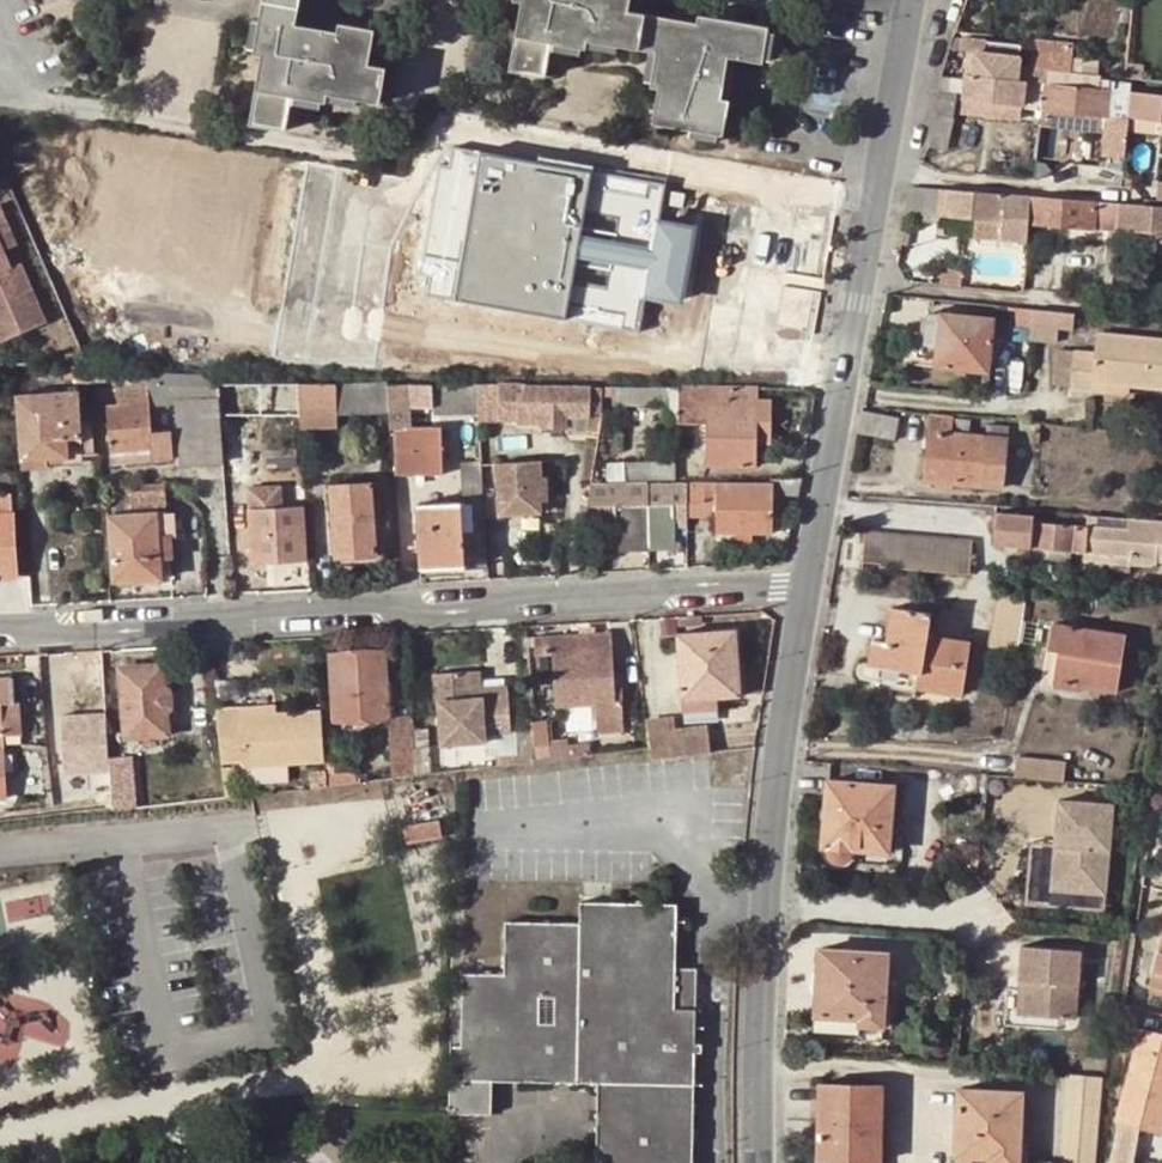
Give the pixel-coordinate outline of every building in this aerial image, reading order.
[(255,51),(263,52),(250,121),(289,128),(295,94),(329,100),(332,91),(383,101),(390,64),(372,61),(378,26),(343,20),(341,28),(301,20),(304,0),(265,0),(255,51)] [(511,65),(546,72),(552,39),(587,45),(589,39),(655,51),(650,86),(657,87),(651,121),(722,135),(729,97),(721,96),(728,55),(736,57),(764,60),(770,23),(701,11),(700,18),(633,6),(634,0),(523,0),(511,65)] [(968,110),(1021,114),(1023,103),(1043,105),(1045,80),(1019,77),(1023,44),(962,36),(961,48),(975,50),(982,51),(980,74),(972,73),(942,71),(937,91),(942,90),(937,112),(939,112),(930,144),(954,150),(962,117),(960,117),(967,92),(970,92),(968,110)] [(1033,67),(1052,68),(1054,47),(1036,45),(1033,67)] [(982,51),(975,50),(972,73),(980,74),(982,51)] [(736,57),(728,55),(721,96),(729,97),(736,57)] [(1045,80),(1043,105),(1105,112),(1104,129),(1099,165),(1121,167),(1126,115),(1161,119),(1161,94),(1045,80)] [(1105,112),(1043,105),(1041,122),(1104,129),(1105,112)] [(666,273),(668,256),(651,253),(663,183),(482,150),(458,298),(638,327),(644,289),(680,294),(683,276),(666,273)] [(1121,186),(1121,167),(1099,165),(1081,165),(1080,181),(1121,186)] [(913,185),(905,215),(936,217),(937,213),(938,212),(941,188),(913,185)] [(1030,194),(941,188),(938,212),(941,214),(974,216),(1028,219),(1030,194)] [(1121,202),(1030,194),(1028,219),(1112,226),(1120,227),(1121,202)] [(53,324),(11,199),(0,203),(0,342),(53,324)] [(373,202),(369,237),(396,241),(400,206),(373,202)] [(1120,227),(1161,230),(1161,205),(1121,202),(1120,227)] [(1028,219),(974,216),(972,236),(1026,240),(1028,219)] [(1107,286),(1115,287),(1120,227),(1112,226),(1107,286)] [(685,260),(668,256),(666,273),(683,276),(685,260)] [(950,266),(947,285),(960,286),(962,268),(950,266)] [(1039,307),(1008,304),(1007,322),(1037,325),(1039,307)] [(1039,307),(1037,325),(1057,327),(1060,310),(1039,307)] [(988,371),(993,317),(928,311),(924,343),(928,343),(936,345),(934,365),(988,371)] [(1076,349),(1073,386),(1073,390),(1094,392),(1094,383),(1133,387),(1161,390),(1161,336),(1100,330),(1098,349),(1077,348),(1076,349)] [(936,345),(928,344),(926,357),(911,355),(911,363),(934,365),(936,345)] [(1061,347),(1056,384),(1073,386),(1076,349),(1061,347)] [(105,369),(96,369),(98,379),(105,379),(105,369)] [(144,383),(144,369),(116,369),(117,386),(144,383)] [(216,388),(215,371),(144,369),(144,383),(146,383),(147,385),(216,388)] [(299,413),(298,381),(265,381),(266,413),(299,413)] [(336,382),(298,381),(299,413),(300,424),(336,424),(336,415),(336,382)] [(387,414),(385,382),(336,382),(336,415),(387,414)] [(409,382),(387,382),(390,432),(394,432),(395,446),(440,446),(439,424),(412,424),(410,401),(409,382)] [(439,402),(439,382),(409,382),(410,401),(439,402)] [(479,412),(477,382),(439,382),(439,402),(439,411),(479,412)] [(479,412),(479,419),(499,419),(500,411),(500,398),(499,383),(477,382),(479,412)] [(117,386),(119,404),(147,402),(147,385),(146,383),(144,383),(117,386)] [(523,383),(499,383),(500,398),(523,398),(523,383)] [(500,398),(500,411),(520,411),(520,418),(541,418),(540,385),(542,385),(542,383),(523,383),(523,398),(500,398)] [(608,383),(605,383),(603,397),(671,400),(679,399),(679,385),(616,383),(615,392),(607,392),(608,383)] [(616,383),(608,383),(607,392),(615,392),(616,383)] [(1094,383),(1094,392),(1133,396),(1133,387),(1094,383)] [(217,399),(216,388),(147,385),(147,402),(147,403),(176,402),(217,399)] [(540,385),(541,418),(540,426),(565,426),(565,414),(590,414),(590,410),(599,411),(600,386),(542,385),(540,385)] [(757,385),(679,385),(679,399),(671,400),(671,421),(705,423),(705,463),(755,465),(755,441),(768,441),(770,398),(756,397),(757,385)] [(79,390),(18,394),(22,458),(83,455),(79,390)] [(180,465),(221,462),(217,399),(176,402),(180,465)] [(107,405),(110,453),(150,449),(150,439),(147,403),(147,402),(119,404),(107,405)] [(897,414),(861,411),(859,434),(896,437),(897,414)] [(928,415),(926,431),(968,436),(969,419),(928,415)] [(968,436),(926,431),(921,479),(936,480),(936,484),(953,485),(954,482),(1002,487),(1006,440),(968,436)] [(150,449),(110,453),(113,471),(168,467),(167,439),(150,439),(150,449)] [(440,446),(395,446),(396,473),(442,473),(442,446),(440,446)] [(480,454),(459,455),(461,494),(483,493),(480,454)] [(499,514),(523,514),(541,512),(541,500),(546,500),(544,476),(541,476),(539,459),(496,461),(499,514)] [(623,463),(623,480),(652,479),(676,479),(676,462),(623,463)] [(771,483),(716,482),(715,511),(715,530),(735,530),(753,531),(770,532),(771,490),(798,493),(801,477),(771,476),(771,483)] [(330,480),(330,490),(370,488),(370,478),(330,480)] [(687,482),(688,503),(688,512),(715,511),(716,482),(696,481),(687,482)] [(590,484),(586,513),(615,512),(615,543),(652,542),(652,482),(649,482),(590,484)] [(687,482),(652,482),(652,542),(674,541),(673,502),(688,503),(687,482)] [(248,485),(248,506),(281,505),(279,483),(248,485)] [(370,488),(330,490),(335,556),(383,554),(381,522),(379,488),(370,488)] [(139,494),(141,513),(155,511),(170,511),(168,492),(139,494)] [(12,512),(11,493),(0,493),(0,513),(12,512)] [(465,566),(462,528),(461,500),(416,503),(420,568),(465,566)] [(281,505),(248,506),(251,559),(305,557),(301,504),(281,505)] [(155,511),(141,513),(108,515),(114,579),(160,578),(159,555),(155,511)] [(155,511),(159,555),(173,554),(170,511),(155,511)] [(0,513),(0,575),(16,574),(12,512),(0,513)] [(541,512),(523,514),(523,523),(542,522),(541,512)] [(992,545),(1030,547),(1033,515),(995,512),(992,545)] [(381,522),(383,554),(390,553),(388,522),(381,522)] [(1083,552),(1086,525),(1037,522),(1034,548),(1039,548),(1083,552)] [(1086,525),(1083,552),(1129,555),(1127,565),(1154,568),(1155,557),(1161,558),(1161,532),(1086,525)] [(470,529),(462,528),(465,566),(471,556),(470,529)] [(753,531),(735,530),(734,540),(753,541),(753,531)] [(888,532),(867,530),(863,561),(884,562),(884,567),(970,573),(975,541),(888,532)] [(1039,548),(1034,548),(1030,547),(1029,557),(1037,559),(1039,548)] [(1083,552),(1080,561),(1127,565),(1129,555),(1083,552)] [(999,600),(991,644),(1021,649),(1028,605),(999,600)] [(875,641),(872,665),(872,667),(915,672),(914,687),(964,694),(971,643),(928,637),(932,613),(893,609),(889,643),(875,641)] [(1049,624),(1043,653),(1054,654),(1049,686),(1113,697),(1123,637),(1049,624)] [(678,632),(681,698),(717,695),(740,694),(737,629),(678,632)] [(610,631),(548,633),(548,653),(555,654),(557,704),(597,703),(627,701),(626,670),(613,671),(610,631)] [(385,648),(331,652),(333,718),(388,715),(385,648)] [(1054,654),(1043,653),(1036,690),(1048,691),(1049,686),(1054,654)] [(83,658),(52,660),(53,674),(84,671),(83,658)] [(172,702),(172,688),(165,685),(163,662),(121,666),(126,733),(168,730),(166,709),(172,703),(172,702)] [(872,667),(872,665),(868,666),(864,669),(862,672),(862,674),(862,676),(862,678),(863,680),(865,682),(914,687),(915,672),(872,667)] [(478,667),(469,668),(472,696),(509,692),(508,682),(481,684),(478,667)] [(469,668),(433,672),(435,699),(435,700),(439,700),(442,743),(487,740),(486,730),(512,727),(509,692),(472,696),(469,668)] [(16,700),(15,675),(0,676),(0,795),(6,795),(3,735),(1,702),(16,700)] [(179,688),(172,688),(172,702),(180,702),(179,688)] [(717,695),(681,698),(682,709),(717,707),(717,695)] [(20,700),(16,700),(1,702),(3,735),(23,733),(20,700)] [(274,701),(243,704),(243,711),(275,710),(274,701)] [(627,701),(597,703),(598,730),(628,729),(627,701)] [(243,704),(217,706),(222,760),(246,760),(245,764),(326,759),(322,708),(275,710),(243,711),(243,704)] [(412,714),(388,715),(391,776),(417,773),(412,714)] [(548,716),(530,717),(534,760),(552,758),(548,716)] [(669,719),(645,719),(650,758),(710,752),(708,731),(670,739),(669,732),(669,719)] [(707,725),(669,732),(670,739),(708,731),(707,725)] [(81,760),(108,758),(106,746),(80,747),(81,760)] [(110,754),(113,803),(115,807),(129,806),(126,753),(110,754)] [(502,755),(503,763),(520,761),(519,754),(502,755)] [(1069,776),(1069,759),(1020,758),(1020,775),(1069,776)] [(225,795),(250,792),(249,780),(236,781),(234,764),(222,764),(225,795)] [(891,787),(827,783),(821,846),(828,848),(828,851),(828,854),(831,857),(838,857),(843,855),(847,853),(849,849),(886,851),(891,787)] [(1113,808),(1059,802),(1054,846),(1049,891),(1103,897),(1113,808)] [(438,816),(403,822),(407,842),(442,835),(438,816)] [(1049,891),(1054,846),(1029,843),(1023,905),(1102,913),(1103,897),(1049,891)] [(456,1047),(455,1110),(461,1109),(495,1110),(494,1077),(599,1079),(599,1150),(599,1162),(695,1162),(697,1006),(693,1006),(693,967),(676,965),(676,902),(581,901),(580,922),(506,923),(505,975),(464,974),(463,1047),(456,1047)] [(1149,984),(1161,988),(1161,931),(1149,984)] [(1077,952),(1018,947),(1015,981),(1021,982),(1019,1015),(1071,1019),(1077,952)] [(816,948),(813,1016),(853,1018),(853,1025),(869,1027),(880,1027),(886,953),(816,948)] [(1021,982),(1015,981),(1013,1015),(1019,1015),(1021,982)] [(853,1018),(813,1016),(812,1027),(869,1032),(869,1027),(853,1025),(853,1018)] [(1150,1128),(1161,1131),(1161,1130),(1161,1032),(1142,1026),(1116,1119),(1120,1119),(1150,1128)] [(1106,1072),(1070,1070),(1064,1162),(1100,1162),(1106,1072)] [(817,1158),(838,1160),(880,1160),(881,1083),(819,1083),(817,1158)] [(955,1153),(979,1155),(1019,1157),(1020,1138),(1023,1090),(960,1087),(955,1153)] [(1107,1162),(1141,1162),(1150,1128),(1120,1119),(1107,1162)] [(979,1155),(978,1162),(1029,1162),(1031,1139),(1020,1138),(1019,1157),(979,1155)]
